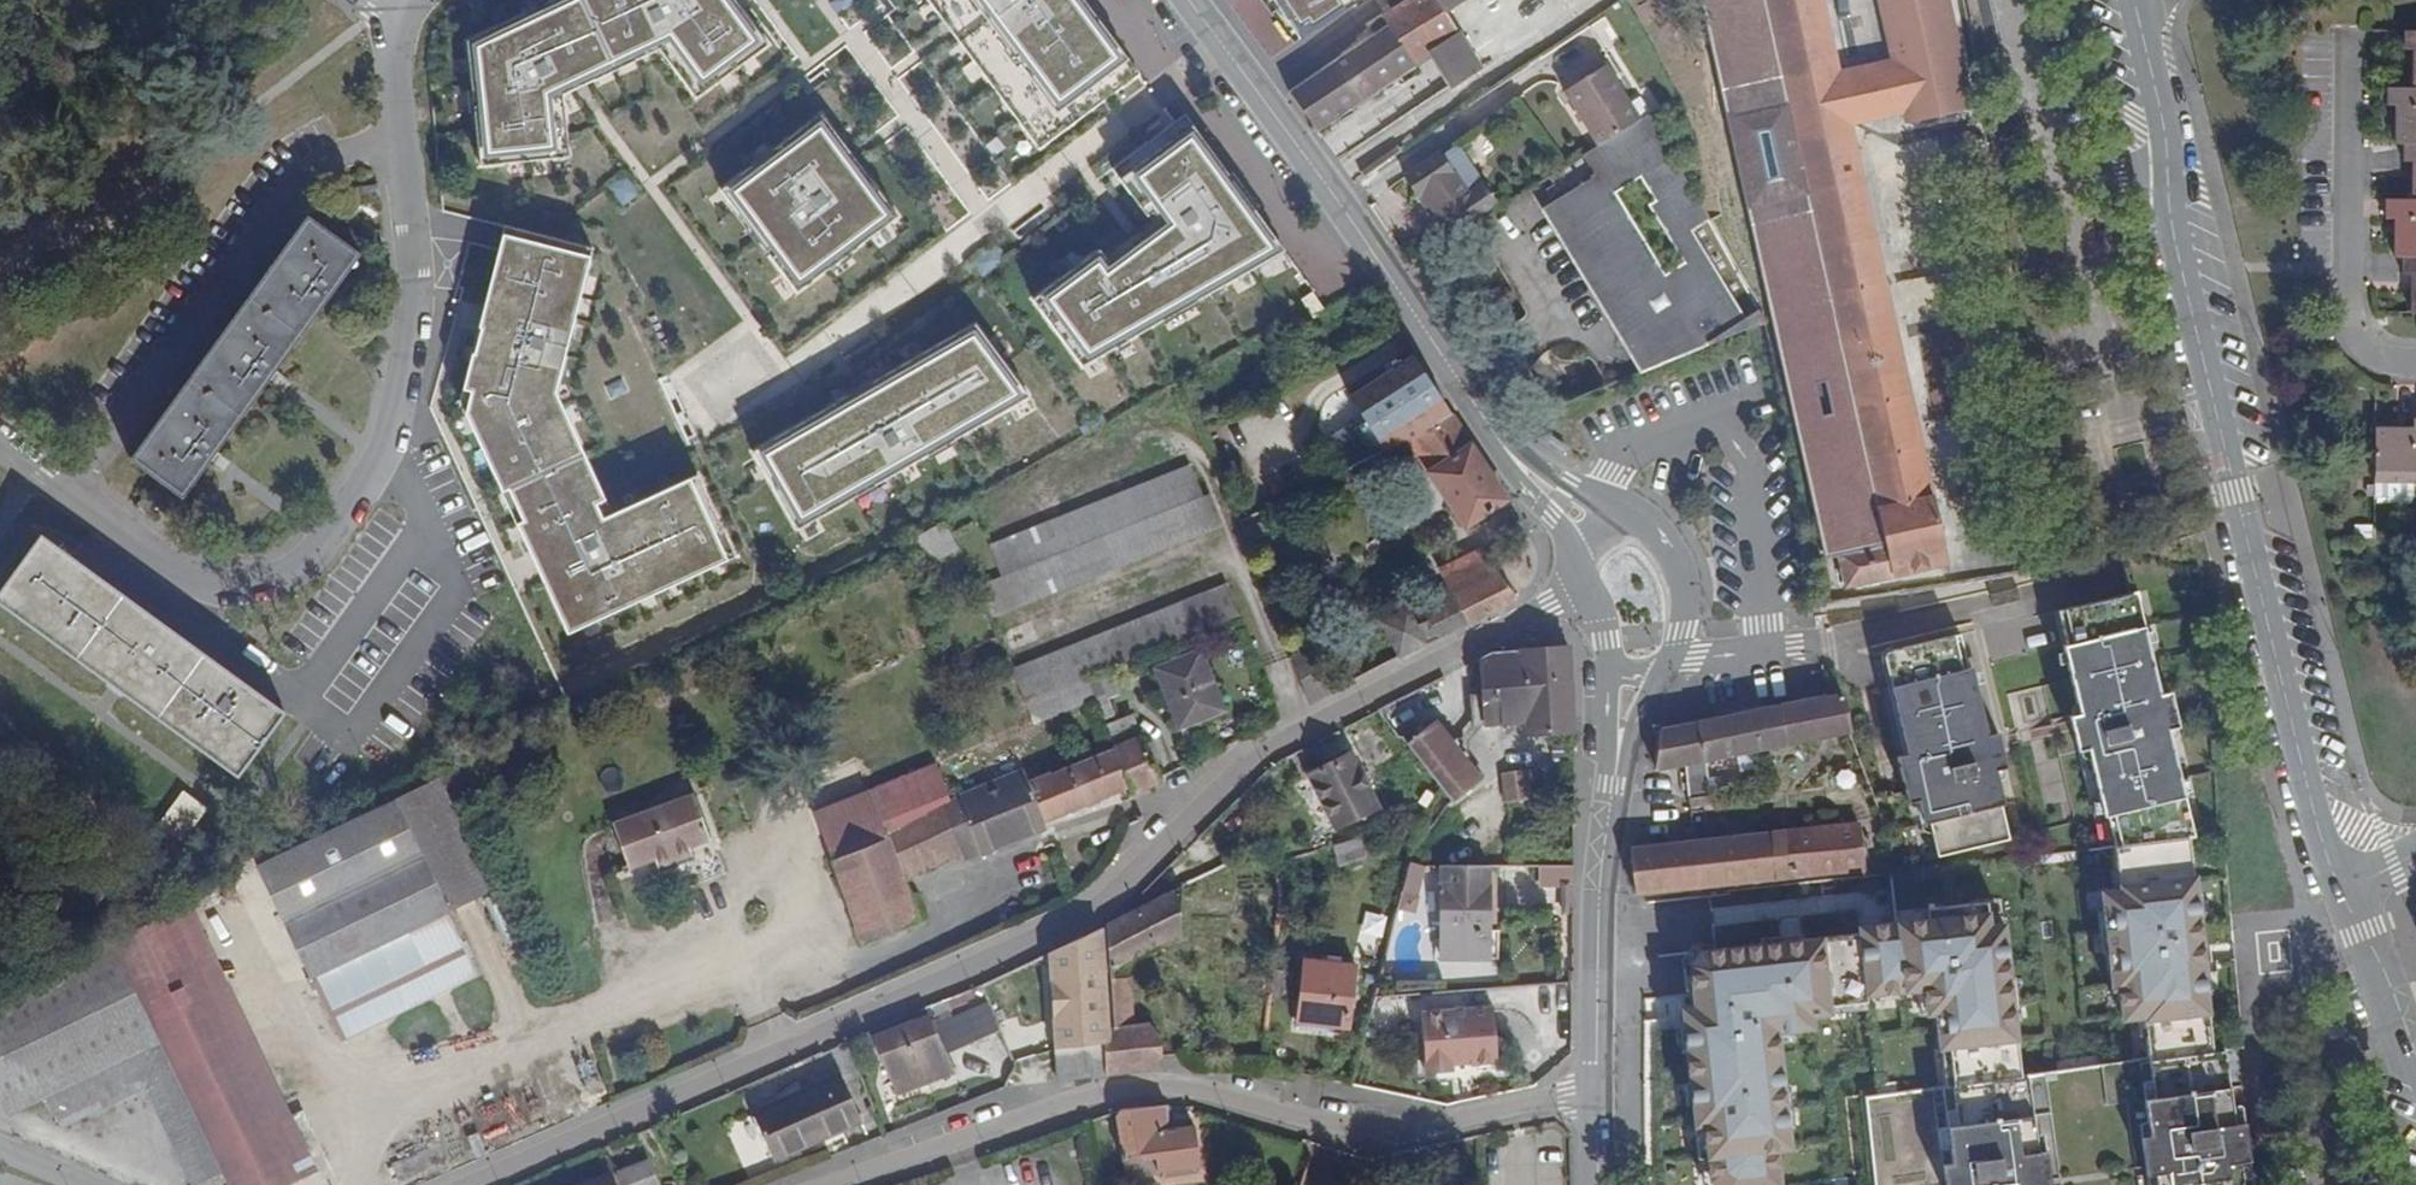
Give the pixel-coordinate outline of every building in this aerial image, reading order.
[(467,39),(473,161),(561,154),(558,95),(579,86),(679,42),(711,91),(770,46),(735,0),(550,0),(467,39)] [(1077,0),(932,0),(952,27),(1043,150),(1137,81),(1077,0)] [(1301,38),(1359,0),(1277,0),(1301,38)] [(1290,90),(1317,129),(1413,65),(1412,63),(1431,50),(1454,84),(1481,66),(1446,12),(1463,0),(1409,0),(1384,16),(1370,25),(1375,33),(1363,42),(1322,69),(1312,75),(1290,90)] [(1840,553),(1846,584),(1946,562),(1849,123),(1837,70),(1821,0),(1702,0),(1824,556),(1840,553)] [(1892,58),(1895,70),(1890,71),(1897,103),(1902,102),(1904,111),(1906,122),(1970,108),(1946,0),(1879,0),(1892,58)] [(2405,31),(2405,49),(2414,49),(2414,59),(2414,87),(2386,87),(2386,105),(2396,105),(2396,115),(2396,143),(2404,143),(2404,161),(2412,161),(2412,176),(2412,199),(2386,199),(2386,217),(2395,217),(2395,234),(2395,255),(2403,255),(2403,274),(2411,274),(2411,293),(2411,312),(2415,312),(2415,31),(2405,31)] [(1837,70),(1849,123),(1904,111),(1902,102),(1897,103),(1890,71),(1895,70),(1892,58),(1837,70)] [(1564,89),(1598,143),(1640,118),(1606,63),(1564,89)] [(1546,210),(1643,372),(1764,321),(1757,311),(1743,316),(1690,231),(1707,222),(1666,144),(1674,139),(1656,107),(1640,118),(1598,143),(1549,174),(1564,199),(1546,210)] [(854,160),(822,116),(728,185),(804,289),(898,220),(854,160)] [(1268,259),(1189,145),(1124,188),(1162,238),(1150,246),(1101,281),(1091,270),(1033,311),(1078,371),(1268,259)] [(1439,154),(1404,179),(1416,196),(1421,195),(1435,216),(1448,235),(1497,206),(1484,186),(1468,196),(1467,194),(1453,174),(1442,158),(1439,154)] [(624,205),(638,194),(626,176),(611,187),(624,205)] [(308,218),(132,459),(182,496),(211,457),(271,374),(358,256),(308,218)] [(591,245),(505,228),(504,237),(469,411),(576,640),(734,567),(701,488),(615,525),(552,399),(591,245)] [(1026,410),(978,328),(864,390),(760,447),(809,532),(1026,410)] [(1389,368),(1348,396),(1354,406),(1360,415),(1350,422),(1323,439),(1343,469),(1366,459),(1383,451),(1405,439),(1448,412),(1419,369),(1410,355),(1402,360),(1385,361),(1389,368)] [(1448,412),(1405,439),(1464,527),(1506,499),(1448,412)] [(2373,428),(2373,469),(2372,487),(2412,487),(2412,470),(2415,470),(2415,421),(2413,421),(2413,429),(2395,429),(2373,428)] [(980,587),(991,613),(1220,524),(1208,493),(1201,496),(1189,467),(989,544),(1002,577),(980,587)] [(2352,536),(2370,536),(2370,524),(2353,524),(2352,536)] [(906,544),(917,566),(952,548),(941,526),(906,544)] [(42,537),(4,589),(244,764),(283,712),(42,537)] [(1516,598),(1499,573),(1480,545),(1439,566),(1448,585),(1422,600),(1439,636),(1516,598)] [(1094,698),(1086,679),(1086,676),(1237,616),(1225,585),(1013,668),(1034,721),(1094,698)] [(2086,746),(2105,813),(2108,812),(2116,845),(2192,837),(2208,836),(2205,824),(2186,826),(2180,795),(2185,794),(2168,726),(2178,723),(2168,688),(2159,690),(2141,624),(2136,624),(2128,592),(2057,610),(2066,642),(2061,643),(2078,711),(2068,713),(2077,748),(2086,746)] [(1382,625),(1398,658),(1425,644),(1409,612),(1382,625)] [(1959,634),(1890,652),(1898,686),(1892,688),(1908,755),(1900,757),(1912,805),(1920,804),(1924,821),(1931,820),(1941,853),(1984,843),(1987,852),(2011,847),(2008,835),(2010,835),(2001,802),(2004,801),(1997,767),(2007,764),(1999,731),(1988,734),(1971,665),(1968,665),(1959,634)] [(1493,651),(1479,658),(1482,692),(1473,693),(1471,723),(1526,721),(1527,734),(1572,731),(1568,647),(1493,651)] [(1156,669),(1179,725),(1221,708),(1199,651),(1156,669)] [(1117,693),(1109,670),(1086,679),(1094,698),(1096,701),(1106,697),(1117,693)] [(1842,696),(1835,697),(1659,729),(1655,770),(1683,766),(1688,792),(1709,789),(1706,760),(1848,734),(1842,696)] [(1116,721),(1106,697),(1096,701),(1105,724),(1116,721)] [(1105,724),(1115,750),(1141,740),(1131,716),(1116,721),(1105,724)] [(1407,744),(1441,789),(1451,801),(1479,777),(1436,721),(1407,744)] [(1525,728),(1495,728),(1495,744),(1525,743),(1525,728)] [(1131,787),(1132,791),(1157,780),(1151,766),(1143,746),(1141,740),(1115,750),(1131,787)] [(1143,746),(1151,766),(1161,763),(1154,743),(1143,746)] [(947,801),(939,804),(959,853),(960,856),(979,848),(1018,833),(1021,840),(1047,830),(1045,823),(1131,787),(1115,750),(1052,774),(1051,769),(1042,771),(1044,777),(1027,784),(1022,772),(947,801)] [(1309,773),(1337,826),(1375,807),(1348,753),(1309,773)] [(932,765),(924,768),(939,804),(947,801),(932,765)] [(939,804),(924,768),(867,790),(886,835),(902,876),(959,853),(939,804)] [(1503,774),(1506,802),(1529,798),(1525,771),(1503,774)] [(311,976),(315,975),(444,913),(490,891),(438,782),(259,867),(311,976)] [(867,790),(811,812),(829,858),(886,835),(867,790)] [(181,791),(155,827),(183,850),(210,812),(181,791)] [(613,824),(627,867),(653,859),(656,867),(690,855),(688,847),(707,840),(693,797),(613,824)] [(1637,894),(1863,868),(1858,822),(1644,848),(1633,850),(1637,894)] [(1018,833),(979,848),(983,856),(1021,840),(1018,833)] [(1369,856),(1362,834),(1335,842),(1342,863),(1369,856)] [(886,835),(829,858),(864,943),(921,921),(902,876),(886,835)] [(2206,972),(2192,837),(2116,845),(2120,887),(2102,889),(2104,909),(2106,909),(2112,987),(2119,986),(2122,1017),(2144,1015),(2149,1060),(2212,1051),(2206,992),(2204,992),(2202,973),(2206,972)] [(1487,957),(1488,865),(1439,865),(1438,955),(1487,957)] [(1573,867),(1538,868),(1538,888),(1574,888),(1573,867)] [(1179,888),(1145,905),(1108,925),(1108,927),(1110,972),(1180,937),(1179,888)] [(114,941),(163,1042),(216,1151),(288,1115),(188,907),(114,941)] [(444,913),(315,975),(345,1039),(475,977),(444,913)] [(2020,1077),(2018,1035),(2016,1035),(2012,938),(1997,939),(1996,916),(1937,920),(1937,930),(1867,934),(1868,941),(1770,950),(1770,948),(1695,952),(1699,1007),(1686,1007),(1688,1028),(1694,1028),(1695,1046),(1689,1047),(1696,1158),(1705,1157),(1707,1180),(1712,1184),(1777,1184),(1775,1153),(1789,1152),(1787,1131),(1785,1131),(1782,1053),(1778,1053),(1777,1035),(1816,1032),(1815,1021),(1835,1019),(1834,1011),(1872,1008),(1871,1002),(1928,998),(1930,1024),(1940,1023),(1942,1058),(1952,1058),(1954,1087),(2020,1077)] [(1107,1030),(1101,931),(1049,953),(1056,1048),(1108,1042),(1107,1030)] [(163,1042),(158,1045),(110,943),(0,995),(0,1093),(10,1114),(46,1097),(59,1126),(144,1086),(192,1184),(193,1184),(225,1170),(216,1151),(163,1042)] [(1305,960),(1296,1021),(1344,1029),(1354,968),(1305,960)] [(1114,1029),(1132,1028),(1128,979),(1111,981),(1114,1029)] [(987,1001),(933,1024),(945,1053),(1000,1030),(987,1001)] [(1419,1013),(1423,1072),(1450,1070),(1449,1066),(1449,1060),(1468,1059),(1469,1064),(1496,1062),(1491,1008),(1419,1013)] [(875,1038),(897,1096),(953,1074),(945,1053),(933,1024),(930,1017),(875,1038)] [(1148,1072),(1161,1055),(1160,1040),(1148,1027),(1132,1028),(1114,1029),(1107,1030),(1108,1042),(1056,1048),(1057,1050),(1058,1081),(1148,1072)] [(2228,1086),(2224,1049),(2216,1050),(2221,1087),(2228,1086)] [(2238,1162),(2223,1163),(2221,1146),(2233,1144),(2238,1138),(2237,1121),(2231,1122),(2228,1086),(2221,1087),(2216,1050),(2212,1051),(2149,1060),(2154,1096),(2143,1098),(2148,1134),(2140,1136),(2144,1166),(2152,1164),(2154,1174),(2145,1175),(2146,1184),(2241,1184),(2238,1162)] [(1055,1054),(1013,1055),(1014,1083),(1055,1082),(1055,1054)] [(2154,1096),(2149,1060),(2137,1061),(2143,1098),(2154,1096)] [(754,1115),(770,1152),(798,1140),(801,1147),(860,1120),(841,1076),(754,1115)] [(2034,1181),(2049,1179),(2045,1149),(2036,1150),(2026,1077),(2020,1077),(1954,1087),(1940,1088),(1952,1164),(1948,1164),(1952,1181),(1968,1181),(1968,1184),(2034,1184),(2034,1181)] [(1165,1106),(1119,1111),(1116,1118),(1123,1178),(1158,1174),(1196,1169),(1199,1169),(1194,1128),(1191,1129),(1168,1131),(1167,1124),(1165,1108),(1165,1106)] [(216,1151),(225,1170),(232,1184),(283,1184),(314,1170),(288,1115),(216,1151)] [(1190,1121),(1167,1124),(1168,1131),(1191,1129),(1190,1121)] [(2238,1162),(2249,1161),(2245,1121),(2237,1121),(2238,1138),(2233,1144),(2221,1146),(2223,1163),(2238,1162)] [(798,1140),(770,1152),(773,1159),(801,1147),(798,1140)] [(618,1184),(657,1184),(647,1160),(614,1174),(618,1184)] [(1968,1181),(1952,1181),(1948,1164),(1942,1165),(1944,1184),(1968,1184),(1968,1181)] [(2144,1166),(2145,1175),(2154,1174),(2152,1164),(2144,1166)] [(1196,1169),(1158,1174),(1159,1181),(1197,1177),(1196,1169)] [(609,1174),(581,1184),(614,1184),(609,1174)]
